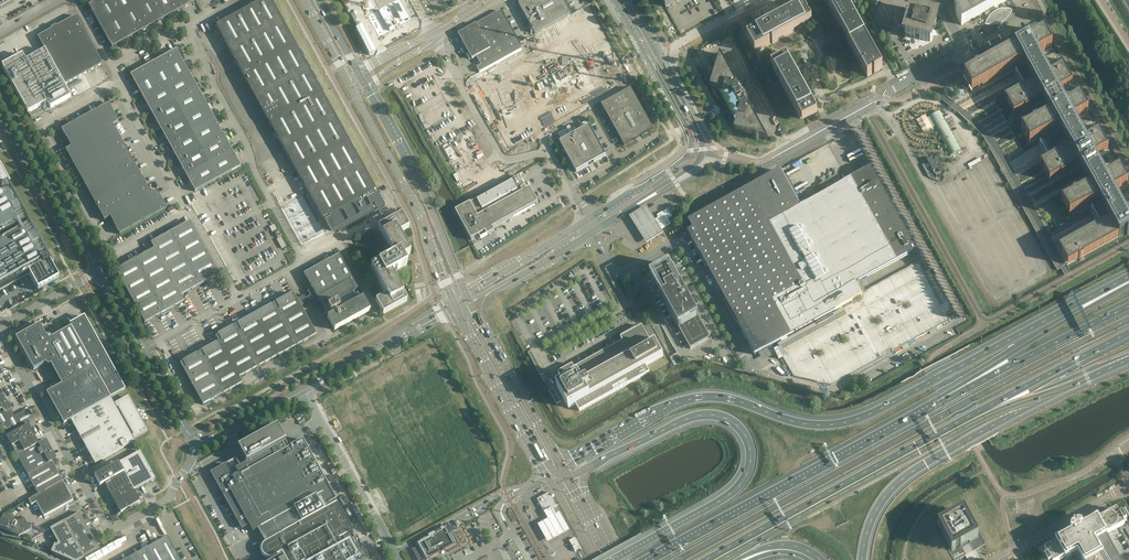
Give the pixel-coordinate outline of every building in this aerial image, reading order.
[(15,0),(0,0),(0,8),(15,0)] [(194,2),(193,0),(98,0),(89,5),(112,47),(194,2)] [(336,117),(335,117),(322,94),(323,94),(322,93),(309,70),(309,69),(296,46),(296,44),(295,45),(282,22),(283,21),(282,20),(282,21),(270,0),(263,0),(262,1),(242,11),(216,26),(221,36),(224,41),(229,50),(229,51),(230,51),(235,60),(237,65),(242,74),(243,75),(269,122),(269,123),(270,123),(275,132),(277,137),(282,146),(283,147),(288,156),(291,161),(296,170),(295,170),(296,172),(296,171),(301,180),(304,185),(309,194),(309,196),(310,196),(315,204),(318,209),(323,219),(327,217),(330,224),(327,226),(328,229),(327,229),(325,230),(325,231),(326,232),(328,236),(329,237),(332,235),(333,238),(334,238),(335,238),(336,237),(372,217),(370,212),(371,211),(372,210),(371,209),(370,208),(368,209),(366,205),(365,204),(355,210),(354,208),(353,208),(351,204),(375,190),(376,190),(375,190),(363,166),(362,165),(349,142),(350,142),(349,141),(336,118),(336,117)] [(381,36),(413,17),(403,0),(361,0),(381,36)] [(564,2),(563,0),(526,0),(519,4),(535,34),(570,14),(564,2)] [(856,21),(844,0),(825,0),(827,4),(827,5),(828,7),(840,28),(843,27),(843,28),(844,29),(843,29),(843,30),(843,31),(843,32),(844,32),(845,32),(846,33),(848,37),(846,38),(862,68),(866,75),(867,77),(872,75),(871,73),(872,72),(873,71),(874,73),(882,69),(864,35),(861,31),(859,27),(856,21)] [(1006,0),(972,0),(963,5),(961,6),(953,11),(954,10),(956,14),(956,15),(961,25),(970,20),(984,12),(988,10),(989,11),(988,11),(988,12),(988,13),(989,13),(989,14),(989,13),(990,13),(990,12),(992,14),(991,15),(990,16),(989,18),(988,19),(987,20),(986,22),(986,23),(986,24),(985,24),(987,25),(988,25),(989,25),(991,25),(993,25),(994,25),(995,25),(997,25),(998,24),(1000,24),(1001,23),(1002,22),(1003,22),(1004,21),(1005,20),(1006,19),(1008,18),(1008,17),(1009,16),(1010,15),(1010,13),(1011,12),(1011,11),(1012,10),(1010,9),(1008,9),(1007,9),(1006,9),(1004,9),(1003,9),(1001,9),(1000,10),(998,10),(996,11),(994,7),(1005,1),(1006,0)] [(779,6),(767,12),(769,15),(780,9),(779,6)] [(804,6),(800,9),(806,20),(803,22),(803,24),(811,19),(804,6)] [(480,73),(471,78),(509,148),(539,131),(538,130),(629,79),(627,76),(630,75),(616,50),(614,52),(588,7),(521,44),(524,49),(522,50),(480,73)] [(798,27),(803,24),(803,22),(806,20),(800,9),(787,16),(750,36),(759,51),(766,47),(770,45),(769,43),(771,43),(772,42),(772,43),(794,31),(793,29),(795,29),(795,28),(795,29),(796,29),(797,29),(798,29),(798,28),(798,27)] [(934,27),(937,16),(927,13),(927,14),(922,13),(922,12),(912,9),(909,18),(909,19),(910,20),(910,21),(909,21),(908,21),(908,20),(907,20),(907,21),(906,21),(906,22),(907,22),(908,22),(909,23),(909,24),(907,24),(907,25),(905,33),(904,34),(915,37),(915,36),(920,37),(920,39),(930,42),(933,31),(932,31),(932,29),(932,28),(933,27),(933,26),(934,27)] [(522,50),(500,11),(458,34),(472,59),(476,57),(481,66),(477,68),(480,73),(522,50)] [(103,64),(82,26),(76,16),(57,27),(56,25),(51,28),(52,29),(38,37),(45,50),(64,85),(103,64)] [(901,24),(907,25),(907,24),(909,24),(909,23),(908,22),(907,22),(906,22),(906,21),(907,21),(907,20),(908,20),(908,21),(909,21),(910,21),(910,20),(909,19),(909,18),(904,16),(901,24)] [(843,28),(836,32),(839,37),(846,33),(845,32),(844,32),(843,32),(843,31),(843,30),(843,29),(844,29),(843,28)] [(1073,84),(1072,83),(1071,82),(1071,81),(1070,80),(1064,69),(1062,66),(1061,64),(1060,62),(1059,60),(1058,58),(1056,55),(1056,54),(1052,48),(1052,47),(1044,32),(1043,32),(1029,40),(1025,42),(1024,40),(1020,42),(1021,44),(1022,45),(1018,47),(1014,49),(1008,52),(997,58),(996,59),(992,61),(983,66),(980,68),(979,68),(978,67),(976,68),(975,69),(974,69),(975,70),(983,85),(981,86),(978,88),(975,90),(973,91),(972,91),(967,94),(963,96),(959,98),(954,101),(955,102),(954,105),(952,107),(958,113),(983,136),(993,154),(1001,169),(1003,172),(1006,178),(1007,180),(1038,235),(1039,236),(1041,242),(1044,246),(1057,270),(1061,268),(1066,265),(1068,264),(1071,262),(1075,260),(1078,259),(1079,258),(1079,259),(1080,259),(1082,258),(1083,257),(1083,256),(1101,246),(1102,246),(1110,241),(1118,237),(1119,236),(1125,233),(1126,232),(1126,233),(1127,235),(1128,234),(1128,186),(1128,185),(1128,184),(1127,183),(1127,182),(1126,181),(1126,180),(1119,169),(1117,164),(1116,162),(1115,162),(1114,159),(1113,157),(1108,148),(1100,134),(1100,133),(1098,131),(1098,130),(1094,123),(1092,120),(1092,119),(1091,117),(1089,115),(1088,112),(1086,109),(1086,108),(1085,107),(1080,98),(1079,97),(1079,96),(1076,91),(1075,89),(1074,87),(1073,85),(1073,84)] [(755,53),(759,51),(750,36),(747,38),(755,53)] [(64,85),(45,50),(25,60),(22,55),(2,66),(28,112),(37,108),(39,106),(47,102),(51,108),(71,97),(70,96),(64,85)] [(241,166),(215,120),(176,50),(130,75),(195,192),(241,166)] [(743,104),(745,96),(738,94),(739,89),(720,54),(717,62),(717,63),(717,62),(716,62),(715,62),(715,63),(714,63),(714,64),(714,65),(715,65),(716,65),(716,66),(710,88),(718,90),(736,122),(734,130),(756,137),(756,138),(755,138),(755,139),(756,139),(756,140),(757,140),(758,140),(759,139),(759,138),(768,140),(748,105),(743,104)] [(771,65),(773,69),(784,63),(787,67),(788,66),(790,70),(791,71),(792,71),(793,71),(793,72),(793,73),(793,74),(793,75),(793,76),(794,76),(796,75),(786,57),(779,61),(771,65)] [(808,97),(796,75),(794,76),(793,76),(793,75),(793,74),(793,73),(793,72),(793,71),(792,71),(791,71),(790,70),(788,66),(787,67),(784,63),(773,69),(780,81),(780,82),(800,119),(805,116),(806,116),(807,115),(815,110),(809,99),(807,100),(806,99),(806,98),(808,97)] [(798,66),(790,70),(791,71),(792,71),(793,71),(793,72),(793,73),(793,74),(793,75),(793,76),(801,72),(798,66)] [(981,86),(983,85),(975,70),(963,76),(964,77),(964,78),(967,82),(968,84),(969,87),(970,89),(971,90),(972,91),(975,90),(978,88),(981,86)] [(948,104),(952,107),(954,105),(955,102),(954,101),(959,98),(963,96),(967,94),(972,91),(973,91),(964,76),(963,76),(953,82),(949,84),(945,86),(939,90),(936,88),(934,90),(931,92),(941,99),(948,104)] [(634,87),(594,110),(621,158),(658,138),(660,133),(634,87)] [(1014,116),(1021,112),(1011,95),(1004,99),(1014,116)] [(118,122),(112,110),(112,109),(110,105),(109,105),(109,104),(85,117),(95,134),(112,124),(113,125),(118,122)] [(40,112),(42,111),(39,106),(37,108),(37,109),(29,113),(31,117),(40,112)] [(817,114),(815,110),(807,115),(806,116),(805,116),(800,119),(802,122),(814,116),(817,114)] [(931,129),(935,127),(938,133),(951,156),(961,150),(941,113),(940,111),(929,117),(933,124),(929,126),(931,129)] [(558,121),(557,122),(558,124),(570,118),(568,114),(557,119),(558,121)] [(950,114),(944,117),(947,122),(952,119),(950,114)] [(95,134),(85,117),(62,130),(62,131),(64,136),(65,136),(71,147),(95,134)] [(75,167),(122,142),(121,140),(122,140),(119,136),(113,125),(112,124),(95,134),(71,147),(66,150),(75,167)] [(606,155),(596,138),(590,126),(589,126),(560,142),(560,143),(576,172),(577,172),(589,165),(588,164),(589,163),(589,164),(590,164),(591,164),(592,164),(592,163),(592,162),(593,161),(594,163),(606,156),(606,155)] [(85,185),(132,159),(125,148),(126,148),(123,143),(122,142),(75,167),(85,185)] [(932,159),(928,162),(928,163),(930,166),(934,174),(939,171),(944,169),(937,157),(933,159),(932,159)] [(968,164),(969,167),(981,160),(979,158),(968,164)] [(95,202),(141,177),(140,175),(141,175),(138,170),(138,171),(132,159),(85,185),(95,202)] [(780,171),(782,174),(797,202),(800,208),(805,205),(809,203),(822,196),(820,192),(802,159),(787,167),(780,171)] [(0,164),(0,187),(6,183),(10,181),(3,169),(0,164)] [(924,164),(922,165),(928,176),(931,175),(927,168),(925,165),(924,164)] [(854,301),(863,296),(861,293),(856,284),(858,283),(861,281),(910,254),(913,252),(916,250),(914,246),(913,245),(909,238),(904,228),(903,227),(900,222),(896,213),(890,204),(889,201),(886,196),(885,194),(884,192),(883,191),(883,190),(879,183),(878,182),(873,172),(871,168),(800,207),(797,202),(782,174),(780,171),(773,175),(729,199),(688,222),(693,230),(687,233),(689,235),(690,238),(725,301),(726,303),(727,304),(755,355),(758,353),(759,353),(771,346),(772,346),(779,342),(781,341),(784,339),(816,322),(832,313),(842,307),(851,302),(854,301)] [(829,173),(828,179),(825,181),(826,177),(823,176),(822,183),(818,185),(821,191),(820,192),(822,196),(826,194),(825,193),(822,186),(839,177),(838,174),(837,174),(838,170),(835,169),(834,176),(832,177),(832,173),(829,173)] [(825,193),(850,179),(847,173),(839,177),(822,186),(825,193)] [(493,228),(531,207),(539,203),(534,195),(531,197),(519,176),(460,209),(456,211),(472,240),(486,232),(488,236),(495,232),(493,228)] [(104,220),(110,217),(133,204),(151,194),(144,182),(145,182),(142,178),(141,177),(95,202),(104,220)] [(6,183),(0,187),(0,238),(18,228),(21,226),(27,222),(7,185),(6,185),(6,183)] [(166,206),(163,202),(157,190),(151,194),(133,204),(143,221),(166,208),(165,207),(166,206)] [(1069,216),(1077,212),(1068,197),(1061,201),(1069,216)] [(143,221),(133,204),(110,217),(116,228),(118,233),(119,232),(120,234),(143,221)] [(664,233),(651,213),(648,208),(647,206),(629,217),(631,219),(634,224),(638,230),(642,237),(646,244),(664,233)] [(668,219),(672,216),(669,212),(668,209),(658,215),(657,215),(658,218),(654,220),(660,230),(670,223),(668,219)] [(407,264),(404,258),(405,258),(404,257),(410,253),(399,233),(409,227),(402,214),(378,227),(388,245),(389,246),(386,248),(385,250),(383,249),(382,251),(382,253),(384,254),(383,256),(385,259),(371,267),(386,295),(376,300),(383,314),(407,301),(391,273),(400,268),(401,268),(407,264)] [(216,269),(190,222),(190,221),(171,232),(171,231),(170,232),(200,285),(207,281),(219,274),(216,269)] [(0,242),(0,291),(29,275),(30,277),(31,279),(38,291),(59,279),(55,273),(50,264),(50,263),(29,225),(22,229),(21,226),(18,228),(19,231),(0,242)] [(200,285),(170,232),(169,232),(170,233),(151,243),(154,249),(180,295),(192,289),(200,285)] [(281,244),(282,243),(284,245),(286,243),(280,237),(277,239),(281,244)] [(180,295),(154,249),(135,259),(135,258),(135,259),(164,312),(172,308),(184,301),(180,295)] [(333,303),(358,289),(339,254),(304,274),(303,274),(312,289),(307,291),(310,296),(305,299),(298,302),(301,307),(308,303),(317,299),(322,308),(323,308),(325,311),(322,313),(324,315),(323,315),(324,316),(326,315),(328,317),(327,317),(330,322),(334,330),(370,311),(363,298),(338,311),(337,309),(340,308),(337,302),(336,302),(333,304),(333,303)] [(164,312),(135,259),(134,259),(134,260),(116,270),(115,270),(141,317),(145,323),(157,316),(164,312)] [(816,322),(784,339),(781,341),(779,342),(772,346),(771,346),(778,359),(782,357),(784,359),(786,363),(793,376),(831,386),(884,356),(892,352),(950,319),(947,314),(954,311),(948,300),(942,304),(941,304),(924,272),(918,262),(881,283),(866,291),(861,281),(858,283),(856,284),(863,296),(854,301),(851,302),(842,307),(832,313),(833,314),(834,316),(818,325),(816,322)] [(681,286),(680,286),(671,269),(653,279),(656,285),(657,286),(656,286),(656,287),(656,288),(656,289),(657,289),(658,289),(659,289),(659,290),(663,296),(662,297),(663,299),(678,327),(698,316),(681,286)] [(654,293),(659,290),(659,289),(658,289),(657,289),(656,289),(656,288),(656,287),(656,286),(657,286),(656,285),(651,288),(654,293)] [(298,302),(293,293),(291,295),(291,294),(276,302),(276,303),(274,304),(297,346),(297,345),(316,334),(301,307),(298,302)] [(297,346),(274,304),(272,305),(271,305),(254,314),(255,315),(278,356),(296,346),(297,346)] [(832,313),(816,322),(818,325),(834,316),(833,314),(832,313)] [(278,356),(255,315),(254,314),(237,324),(235,326),(258,367),(259,367),(258,366),(265,362),(277,356),(277,357),(278,356)] [(710,338),(698,316),(678,327),(690,349),(710,338)] [(111,398),(125,390),(84,317),(70,325),(71,327),(52,338),(51,337),(48,336),(47,336),(40,324),(16,337),(34,370),(46,363),(46,364),(49,365),(51,365),(62,385),(47,393),(64,424),(71,420),(111,398)] [(258,367),(235,326),(233,327),(233,326),(218,334),(218,335),(216,336),(219,342),(239,377),(257,367),(258,367)] [(579,375),(582,381),(631,355),(652,343),(642,326),(628,334),(629,338),(625,340),(623,341),(574,368),(567,372),(566,368),(558,373),(564,383),(579,375)] [(239,377),(219,342),(217,343),(216,342),(202,351),(200,353),(222,394),(242,383),(239,377)] [(655,342),(652,343),(657,353),(636,365),(631,355),(582,381),(591,396),(646,366),(663,356),(655,342)] [(652,343),(631,355),(636,365),(657,353),(652,343)] [(771,346),(759,353),(763,360),(775,354),(771,346)] [(544,374),(531,352),(529,353),(528,353),(541,376),(544,374)] [(222,394),(200,353),(198,354),(197,353),(182,361),(183,362),(180,363),(203,404),(222,394)] [(650,373),(646,366),(591,396),(576,404),(580,411),(650,373)] [(576,404),(591,396),(582,381),(579,375),(564,383),(557,387),(566,402),(569,408),(576,404)] [(554,389),(549,391),(557,404),(561,402),(554,389)] [(9,405),(3,395),(0,396),(0,425),(6,437),(28,425),(35,421),(29,409),(15,417),(9,405)] [(147,431),(128,398),(116,404),(118,407),(116,408),(114,405),(111,398),(71,420),(79,435),(98,425),(103,434),(84,444),(95,463),(135,441),(132,436),(134,435),(135,438),(147,431)] [(39,443),(36,439),(37,439),(36,439),(34,435),(34,434),(33,434),(33,433),(34,432),(33,430),(32,431),(31,430),(28,425),(6,437),(17,456),(39,444),(39,443)] [(267,541),(337,503),(335,500),(336,499),(302,440),(288,448),(288,446),(277,426),(238,447),(246,462),(240,465),(236,458),(210,473),(241,529),(249,525),(253,532),(259,528),(267,541)] [(63,481),(52,462),(57,459),(46,440),(39,444),(17,456),(29,478),(39,494),(63,481)] [(156,479),(140,451),(119,463),(124,472),(134,491),(156,479)] [(134,491),(124,472),(119,463),(95,476),(100,486),(105,483),(121,512),(140,501),(134,491)] [(73,501),(71,495),(63,481),(39,494),(28,500),(31,506),(36,503),(44,517),(73,501)] [(556,505),(550,493),(537,499),(544,512),(544,513),(545,512),(554,508),(557,506),(557,505),(556,505)] [(350,495),(345,498),(361,526),(365,524),(350,495)] [(337,502),(337,503),(267,541),(265,542),(263,543),(262,544),(262,546),(261,547),(261,548),(261,549),(261,550),(261,552),(262,553),(263,554),(264,556),(265,556),(266,557),(268,558),(270,558),(272,557),(274,556),(277,555),(279,558),(275,559),(367,559),(368,559),(357,537),(356,537),(354,538),(351,532),(353,531),(353,530),(337,502)] [(985,544),(964,506),(934,523),(954,559),(957,559),(961,558),(963,557),(965,555),(970,553),(975,550),(976,550),(977,549),(979,548),(985,544)] [(545,512),(549,518),(537,524),(546,541),(570,528),(561,512),(557,514),(554,508),(545,512)] [(1101,556),(1103,555),(1096,542),(1106,537),(1105,535),(1107,534),(1118,528),(1124,524),(1123,522),(1127,520),(1122,513),(1119,515),(1116,510),(1098,519),(1097,517),(1081,526),(1081,525),(1080,526),(1080,525),(1078,524),(1078,525),(1078,524),(1076,525),(1075,525),(1074,525),(1073,525),(1072,525),(1072,526),(1072,527),(1071,528),(1071,529),(1070,529),(1070,531),(1070,532),(1054,541),(1056,543),(1044,549),(1047,554),(1044,556),(1046,559),(1059,559),(1064,558),(1065,559),(1077,553),(1081,559),(1103,559),(1101,556)] [(84,522),(79,513),(50,529),(58,543),(57,545),(54,544),(53,546),(53,547),(51,552),(69,559),(82,559),(100,550),(84,522)] [(30,524),(27,525),(24,519),(23,519),(21,520),(20,518),(17,518),(16,520),(4,515),(3,515),(0,521),(0,527),(19,536),(32,529),(32,528),(30,524)] [(453,534),(451,535),(447,526),(443,528),(442,526),(426,535),(426,536),(415,542),(417,547),(411,550),(417,559),(420,559),(423,558),(424,559),(428,559),(448,550),(449,552),(460,546),(453,534)] [(167,538),(167,537),(125,559),(180,559),(167,538)] [(580,548),(575,539),(575,538),(569,541),(570,542),(575,551),(575,552),(581,548),(580,548)]
